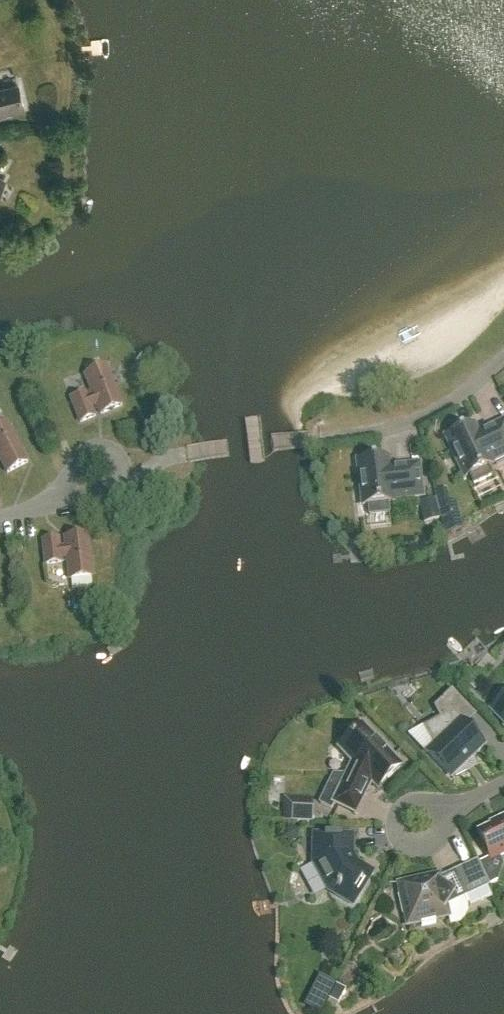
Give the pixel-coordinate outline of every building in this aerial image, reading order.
[(24,108),(19,85),(0,90),(0,88),(0,114),(24,108)] [(122,406),(107,368),(85,376),(94,397),(88,399),(86,395),(72,401),(81,423),(95,417),(91,408),(97,405),(101,415),(122,406)] [(478,435),(474,426),(460,433),(459,430),(446,436),(465,478),(470,476),(474,485),(492,477),(488,468),(493,465),(492,463),(503,457),(503,422),(478,435)] [(0,428),(0,459),(7,474),(28,463),(8,424),(0,428)] [(423,497),(419,465),(389,469),(388,460),(373,462),(373,459),(358,460),(363,506),(369,506),(370,516),(389,513),(388,503),(394,503),(393,501),(423,497)] [(436,499),(426,502),(428,511),(422,513),(425,523),(440,519),(436,499)] [(459,514),(444,518),(447,534),(463,530),(459,514)] [(93,578),(88,536),(65,539),(66,549),(60,550),(59,540),(43,542),(46,565),(62,564),(61,559),(67,558),(70,580),(93,578)] [(464,726),(474,716),(452,693),(436,708),(442,719),(425,729),(426,730),(428,729),(437,745),(428,753),(451,777),(454,775),(456,777),(467,772),(464,765),(484,746),(464,726)] [(496,707),(492,711),(503,723),(503,693),(502,693),(494,700),(496,706),(495,706),(496,707)] [(377,790),(402,766),(363,726),(339,750),(352,764),(347,776),(334,776),(320,804),(332,810),(334,805),(356,816),(372,784),(377,790)] [(311,823),(312,808),(292,807),(291,822),(311,823)] [(483,849),(486,855),(489,856),(491,861),(503,855),(503,818),(492,824),(493,827),(478,834),(484,846),(483,849)] [(353,836),(314,835),(314,857),(335,895),(353,906),(373,873),(354,862),(352,858),(353,836)] [(456,895),(462,892),(465,899),(490,887),(478,861),(441,879),(441,876),(399,885),(408,926),(421,923),(422,927),(436,924),(436,920),(449,917),(447,907),(456,895)] [(318,977),(312,989),(328,997),(333,985),(318,977)]
